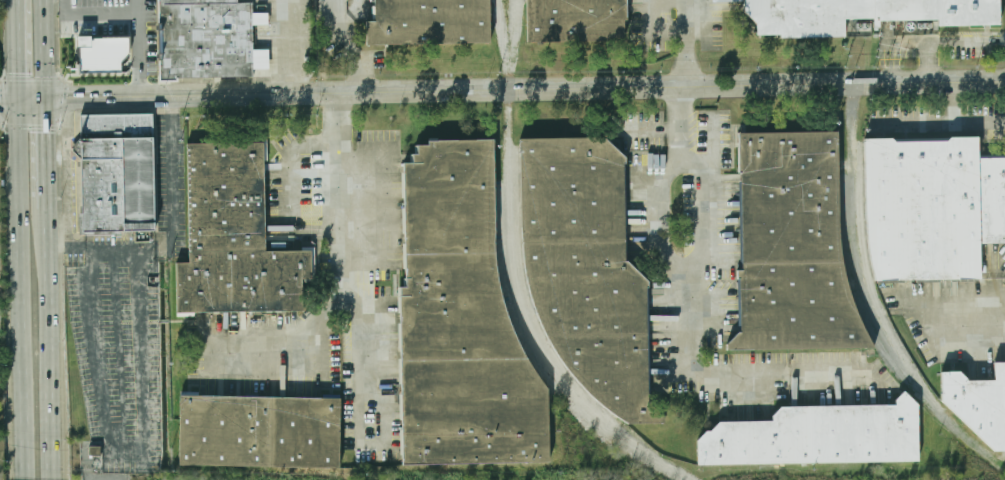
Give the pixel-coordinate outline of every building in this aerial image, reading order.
[(162,80),(161,0),(241,0),(241,2),(253,2),(254,77),(179,78),(179,80),(162,80)] [(377,21),(377,0),(492,0),(493,44),(370,46),(369,22),(377,21)] [(528,43),(527,0),(631,0),(631,21),(626,21),(626,41),(528,43)] [(744,13),(744,0),(998,0),(999,25),(937,26),(937,20),(879,21),(879,27),(873,27),(873,19),(846,20),(846,37),(779,38),(779,34),(756,35),(756,24),(744,13)] [(126,73),(81,74),(81,63),(83,63),(82,46),(80,46),(80,36),(94,35),(94,38),(131,37),(132,67),(126,73)] [(82,116),(155,114),(158,231),(85,233),(84,160),(73,150),(73,147),(81,139),(83,139),(82,116)] [(841,132),(740,134),(741,147),(739,147),(739,172),(743,172),(747,270),(738,270),(739,279),(741,333),(731,344),(727,345),(727,350),(878,347),(856,301),(846,263),(842,224),(841,172),(841,132)] [(869,216),(872,253),(879,281),(984,278),(984,241),(1004,241),(1004,158),(983,159),(982,137),(954,138),(951,141),(899,142),(895,138),(869,139),(869,216)] [(495,139),(496,234),(498,282),(510,327),(535,373),(548,390),(549,464),(403,467),(400,289),(406,289),(404,163),(414,163),(414,155),(418,155),(418,146),(429,145),(429,142),(438,142),(438,140),(495,139)] [(600,139),(605,139),(624,158),(625,165),(623,165),(626,262),(627,262),(647,281),(648,409),(664,417),(664,423),(625,425),(590,395),(580,383),(565,364),(552,343),(547,335),(533,300),(525,267),(522,235),(520,139),(600,139)] [(188,143),(266,142),(269,252),(313,251),(314,310),(180,313),(178,262),(191,262),(188,143)] [(993,362),(1004,362),(1004,451),(994,451),(940,401),(940,371),(958,371),(967,380),(993,380),(993,362)] [(719,422),(772,421),(772,416),(781,407),(896,405),(896,400),(904,392),(917,405),(919,405),(920,462),(698,465),(697,441),(706,432),(711,432),(719,422)] [(181,397),(342,400),(341,468),(179,465),(181,397)]
